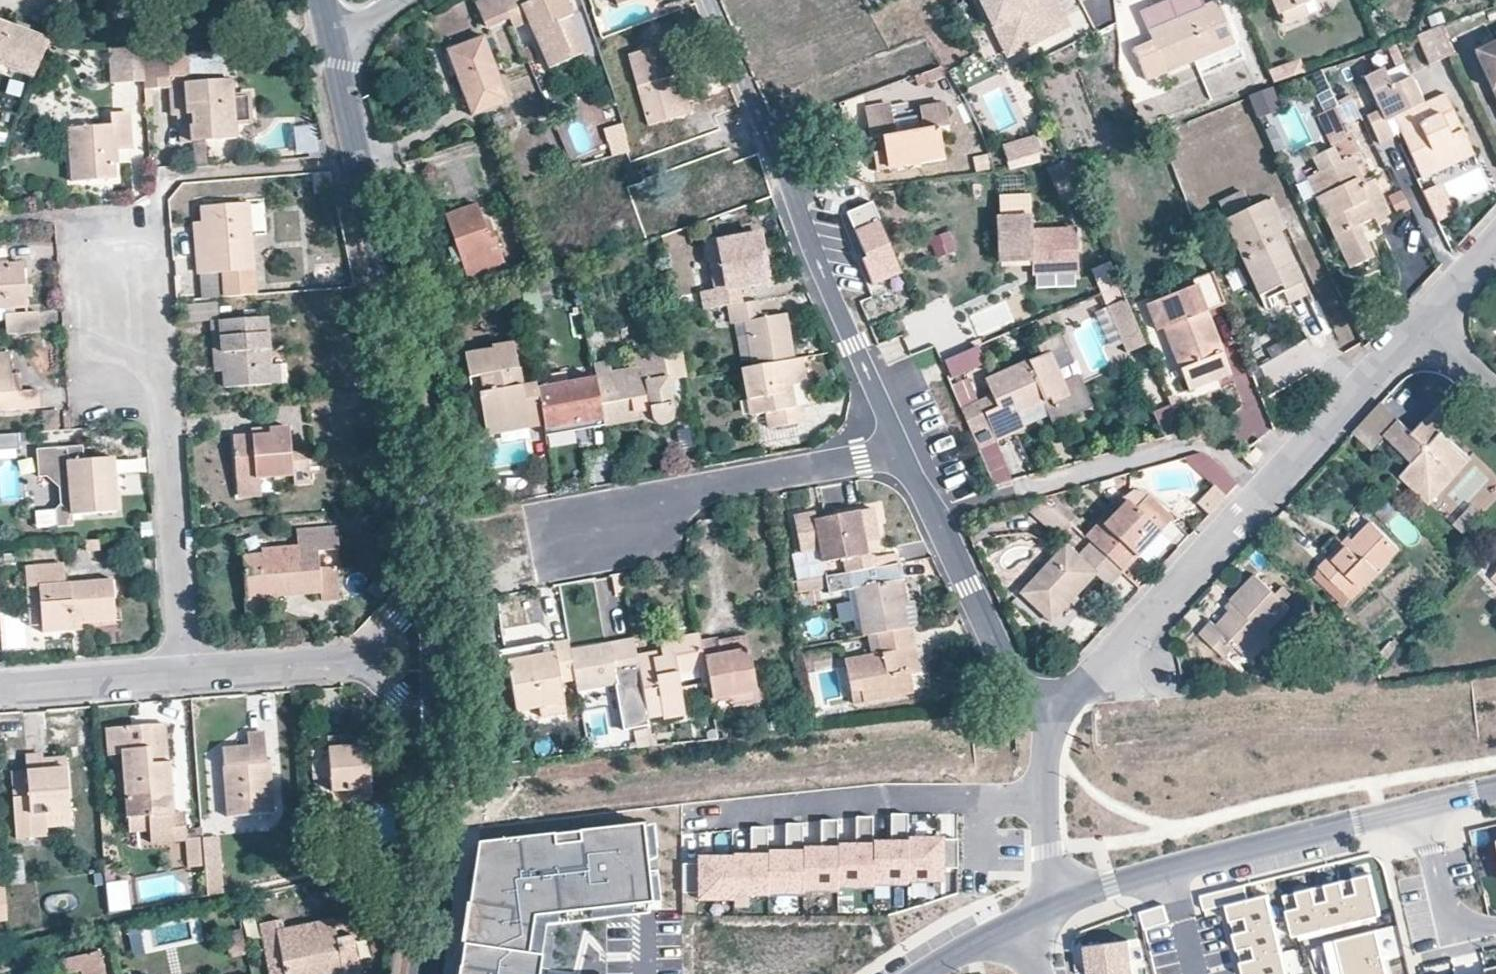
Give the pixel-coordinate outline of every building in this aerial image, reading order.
[(501,0),(482,0),(475,3),(486,28),(509,18),(501,0)] [(570,17),(574,15),(568,0),(532,0),(521,5),(519,0),(501,0),(509,18),(510,19),(513,28),(528,21),(548,69),(572,59),(557,23),(570,17)] [(691,6),(689,0),(680,0),(664,6),(667,14),(691,6)] [(993,27),(1007,21),(1020,50),(1058,33),(1054,24),(1064,19),(1055,0),(1023,0),(1022,0),(981,0),(993,27)] [(1279,16),(1316,0),(1273,0),(1279,16)] [(1320,11),(1316,0),(1279,16),(1284,26),(1320,11)] [(1147,81),(1235,44),(1217,1),(1202,8),(1204,13),(1174,25),(1171,20),(1147,30),(1152,41),(1133,49),(1147,81)] [(1174,25),(1204,13),(1202,8),(1171,20),(1174,25)] [(585,53),(570,17),(557,23),(572,59),(585,53)] [(1069,29),(1064,19),(1054,24),(1058,33),(1069,29)] [(1007,21),(993,27),(1007,57),(1020,50),(1007,21)] [(50,41),(0,22),(0,65),(33,77),(50,41)] [(1449,50),(1439,26),(1418,36),(1429,59),(1449,50)] [(532,46),(526,31),(517,35),(524,50),(532,46)] [(508,103),(483,37),(447,51),(472,117),(508,103)] [(684,90),(679,72),(692,69),(684,40),(629,54),(638,88),(642,86),(645,99),(640,100),(648,126),(652,125),(679,118),(683,117),(677,92),(684,90)] [(1473,50),(1495,100),(1495,40),(1473,50)] [(145,81),(143,49),(108,47),(110,83),(145,81)] [(252,125),(250,92),(233,93),(233,79),(224,79),(190,82),(188,51),(143,49),(145,81),(145,90),(171,88),(173,116),(178,116),(179,143),(236,139),(235,127),(252,125)] [(224,79),(223,53),(188,51),(190,82),(224,79)] [(1271,84),(1304,76),(1300,62),(1268,70),(1271,84)] [(1366,115),(1379,144),(1394,137),(1390,130),(1387,122),(1393,119),(1423,105),(1423,103),(1410,77),(1391,85),(1383,67),(1364,75),(1380,109),(1366,115)] [(927,70),(915,74),(919,84),(931,80),(927,70)] [(690,115),(684,90),(677,92),(683,117),(690,115)] [(1277,111),(1271,93),(1260,97),(1266,115),(1277,111)] [(1445,93),(1423,103),(1429,118),(1440,113),(1450,136),(1462,130),(1445,93)] [(943,160),(938,129),(949,127),(944,103),(919,107),(923,130),(895,134),(890,103),(864,108),(870,140),(881,139),(884,151),(872,154),(875,171),(943,160)] [(1471,148),(1462,130),(1450,136),(1440,113),(1429,118),(1423,105),(1393,119),(1397,127),(1404,142),(1421,180),(1440,171),(1436,164),(1441,162),(1471,148)] [(1359,153),(1346,125),(1343,126),(1334,108),(1316,116),(1332,148),(1311,158),(1314,166),(1303,172),(1306,179),(1353,157),(1359,153)] [(72,181),(116,179),(116,164),(119,163),(119,152),(131,150),(128,111),(110,113),(111,124),(69,128),(72,181)] [(1156,125),(1150,113),(1140,117),(1146,129),(1156,125)] [(1397,127),(1393,119),(1387,122),(1390,130),(1397,127)] [(319,152),(318,126),(296,127),(296,153),(319,152)] [(1037,136),(1003,146),(1008,163),(1041,154),(1037,136)] [(627,145),(625,138),(609,142),(611,150),(627,145)] [(884,151),(881,139),(870,140),(872,154),(884,151)] [(627,145),(611,150),(613,156),(628,152),(627,145)] [(1440,171),(1474,156),(1471,148),(1441,162),(1436,164),(1440,171)] [(1099,172),(1091,151),(1067,158),(1076,181),(1099,172)] [(988,156),(974,159),(977,173),(990,171),(988,156)] [(1394,219),(1374,179),(1361,185),(1357,178),(1362,176),(1353,157),(1306,179),(1349,269),(1373,257),(1359,227),(1351,210),(1366,203),(1374,219),(1378,226),(1394,219)] [(1074,178),(1068,164),(1048,173),(1054,186),(1074,178)] [(1208,209),(1194,173),(1179,179),(1194,215),(1208,209)] [(1057,194),(1077,186),(1074,178),(1054,186),(1057,194)] [(1453,215),(1439,184),(1422,192),(1437,223),(1453,215)] [(867,196),(866,186),(853,187),(854,197),(867,196)] [(1250,208),(1243,191),(1218,202),(1226,220),(1230,218),(1250,208)] [(1400,191),(1387,198),(1396,214),(1408,207),(1400,191)] [(258,295),(250,202),(199,206),(200,221),(195,221),(199,274),(221,273),(223,298),(258,295)] [(1301,283),(1264,202),(1250,208),(1230,218),(1226,220),(1224,221),(1259,297),(1280,287),(1282,292),(1301,283)] [(1374,219),(1366,203),(1351,210),(1359,227),(1374,219)] [(874,204),(849,214),(856,233),(868,260),(864,261),(870,278),(864,280),(873,294),(879,305),(904,294),(900,277),(904,275),(874,204)] [(504,266),(495,238),(490,240),(487,232),(477,205),(445,217),(467,279),(504,266)] [(1001,215),(1002,258),(1033,257),(1033,271),(1079,270),(1078,228),(1032,229),(1031,214),(1001,215)] [(949,229),(932,236),(939,253),(956,246),(949,229)] [(761,284),(756,252),(765,250),(762,234),(705,244),(714,291),(699,294),(702,311),(728,306),(741,304),(739,287),(761,284)] [(770,282),(765,250),(756,252),(761,284),(770,282)] [(27,306),(24,262),(0,264),(0,309),(27,306)] [(223,298),(221,273),(199,274),(200,300),(223,298)] [(1222,352),(1205,311),(1226,304),(1213,273),(1194,280),(1195,285),(1146,304),(1157,331),(1164,329),(1188,391),(1205,384),(1196,363),(1222,352)] [(1307,296),(1301,283),(1282,292),(1288,305),(1307,296)] [(793,360),(785,314),(759,318),(757,301),(741,304),(728,306),(731,324),(734,324),(746,322),(753,367),(793,360)] [(1141,347),(1123,301),(1104,309),(1122,354),(1141,347)] [(40,333),(38,311),(4,314),(6,335),(40,333)] [(223,388),(285,383),(283,363),(270,365),(266,317),(209,322),(214,372),(222,372),(223,388)] [(753,367),(746,322),(734,324),(742,369),(753,367)] [(1070,362),(1060,337),(1040,345),(1044,354),(985,380),(992,396),(977,402),(961,409),(978,450),(1026,428),(1020,413),(1043,403),(1051,400),(1059,420),(1089,406),(1077,378),(1064,384),(1057,368),(1070,362)] [(1261,363),(1272,386),(1320,363),(1309,339),(1261,363)] [(537,389),(536,384),(521,386),(513,343),(491,347),(492,350),(464,354),(472,395),(478,394),(484,427),(526,419),(527,429),(543,426),(537,389)] [(663,354),(662,348),(632,353),(635,368),(665,363),(663,354)] [(687,378),(682,351),(663,354),(665,363),(673,407),(692,403),(687,378)] [(38,409),(38,390),(22,391),(12,392),(11,374),(10,352),(0,352),(0,412),(38,409)] [(1230,374),(1222,352),(1196,363),(1205,384),(1230,374)] [(795,408),(791,386),(798,384),(805,383),(801,358),(793,360),(753,367),(742,369),(750,416),(766,414),(769,429),(804,423),(802,407),(795,408)] [(673,407),(665,363),(635,368),(610,373),(608,362),(593,365),(596,379),(603,419),(604,426),(646,418),(644,411),(650,410),(651,417),(652,421),(657,425),(664,426),(669,425),(673,421),(675,416),(673,407)] [(1070,362),(1057,368),(1064,384),(1077,378),(1070,362)] [(22,391),(21,373),(11,374),(12,392),(22,391)] [(603,419),(596,379),(537,389),(543,426),(544,430),(603,419)] [(1247,439),(1271,429),(1250,379),(1226,389),(1247,439)] [(802,407),(798,384),(791,386),(795,408),(802,407)] [(953,390),(961,409),(977,402),(969,384),(953,390)] [(1051,423),(1059,420),(1051,400),(1043,403),(1051,423)] [(1371,449),(1399,420),(1381,403),(1353,433),(1371,449)] [(1471,459),(1443,433),(1456,419),(1440,404),(1413,432),(1399,420),(1384,436),(1412,462),(1399,476),(1429,504),(1471,459)] [(1151,414),(1163,438),(1179,430),(1167,406),(1151,414)] [(486,437),(527,429),(526,419),(484,427),(486,437)] [(294,485),(312,483),(308,448),(291,450),(288,425),(269,427),(269,433),(232,436),(237,499),(262,497),(261,480),(293,477),(294,485)] [(22,450),(20,434),(0,436),(0,452),(22,450)] [(85,459),(84,446),(37,450),(38,463),(66,461),(85,459)] [(1251,467),(1263,454),(1255,447),(1243,460),(1251,467)] [(68,488),(69,504),(70,513),(70,516),(74,516),(118,512),(114,457),(85,459),(66,461),(67,476),(68,488)] [(67,476),(66,461),(38,463),(39,479),(47,478),(67,476)] [(68,488),(67,476),(47,478),(60,488),(68,488)] [(1209,515),(1226,497),(1213,485),(1196,503),(1209,515)] [(69,504),(68,488),(60,488),(61,504),(69,504)] [(1122,572),(1172,519),(1141,489),(1128,491),(1122,497),(1126,501),(1103,526),(1099,522),(1085,538),(1090,543),(1122,572)] [(1103,526),(1126,501),(1122,497),(1099,522),(1103,526)] [(69,504),(61,504),(55,511),(56,517),(70,516),(70,513),(69,504)] [(816,512),(795,515),(802,551),(821,548),(824,562),(844,558),(847,573),(877,567),(876,558),(868,553),(866,543),(880,540),(874,508),(827,517),(817,519),(816,512)] [(826,510),(816,512),(817,519),(827,517),(826,510)] [(70,516),(56,517),(57,528),(75,527),(74,516),(70,516)] [(1371,522),(1353,540),(1334,560),(1330,556),(1319,568),(1352,599),(1400,549),(1371,522)] [(321,602),(339,601),(336,567),(319,568),(318,551),(339,549),(338,526),(296,529),(297,545),(261,548),(261,553),(243,554),(247,619),(269,617),(268,599),(321,594),(321,602)] [(1334,560),(1353,540),(1349,536),(1330,556),(1334,560)] [(1122,572),(1090,543),(1077,557),(1065,545),(1020,593),(1051,623),(1069,603),(1075,596),(1095,575),(1108,588),(1122,572)] [(74,616),(115,613),(112,578),(65,582),(64,563),(24,565),(28,626),(41,625),(42,634),(75,631),(74,616)] [(907,629),(902,603),(906,602),(899,563),(877,567),(847,573),(826,577),(829,593),(845,590),(856,588),(858,596),(865,636),(868,636),(907,629)] [(1267,632),(1290,607),(1255,574),(1231,601),(1237,606),(1231,612),(1217,629),(1211,623),(1200,634),(1224,657),(1235,646),(1251,661),(1262,649),(1273,637),(1267,632)] [(800,589),(799,582),(791,583),(792,590),(800,589)] [(858,596),(856,588),(845,590),(847,598),(858,596)] [(537,591),(497,598),(504,640),(544,633),(537,591)] [(1073,607),(1080,600),(1075,596),(1069,603),(1073,607)] [(919,626),(914,601),(906,602),(902,603),(907,629),(911,628),(919,626)] [(1231,612),(1237,606),(1231,601),(1225,607),(1231,612)] [(903,651),(915,648),(911,628),(907,629),(868,636),(872,654),(844,659),(853,703),(911,692),(903,651)] [(701,643),(700,634),(659,641),(660,651),(661,656),(652,658),(651,652),(636,655),(648,718),(662,716),(663,719),(685,715),(681,695),(680,688),(678,673),(699,670),(706,668),(701,643)] [(749,649),(746,635),(723,639),(726,653),(749,649)] [(636,655),(633,638),(619,640),(620,645),(610,647),(609,642),(570,649),(575,681),(577,692),(616,686),(624,730),(632,729),(649,726),(648,718),(636,655)] [(570,649),(568,639),(553,642),(555,651),(531,655),(529,646),(505,650),(516,713),(538,709),(540,718),(566,713),(561,683),(575,681),(570,649)] [(749,649),(726,653),(723,639),(701,643),(706,668),(710,690),(712,699),(732,696),(756,691),(749,649)] [(555,651),(553,642),(529,646),(531,655),(555,651)] [(926,689),(922,671),(926,670),(922,647),(915,648),(903,651),(911,692),(926,689)] [(1258,667),(1268,655),(1262,649),(1251,661),(1258,667)] [(710,690),(706,668),(699,670),(701,684),(680,688),(681,695),(710,690)] [(758,703),(756,691),(732,696),(734,707),(758,703)] [(174,828),(169,762),(167,762),(165,724),(106,728),(108,755),(124,754),(130,831),(152,829),(152,841),(185,839),(187,867),(204,866),(201,827),(174,828)] [(649,726),(632,729),(635,748),(653,746),(649,726)] [(227,817),(271,814),(264,730),(247,732),(247,745),(223,747),(227,817)] [(367,744),(366,733),(326,736),(327,747),(367,744)] [(347,792),(372,789),(367,744),(327,747),(327,750),(310,751),(312,780),(330,779),(330,793),(347,792)] [(48,827),(71,826),(65,756),(42,757),(42,753),(25,754),(26,770),(10,772),(15,838),(48,835),(48,827)] [(373,799),(372,789),(347,792),(348,801),(373,799)] [(906,882),(906,844),(906,840),(906,816),(889,816),(889,845),(871,845),(871,847),(871,885),(906,885),(906,882)] [(871,885),(871,847),(871,845),(871,819),(854,819),(854,847),(836,847),(836,850),(836,888),(871,888),(871,885)] [(836,888),(836,850),(836,847),(836,822),(819,822),(819,850),(801,850),(801,891),(836,891),(836,888)] [(652,905),(643,825),(579,832),(579,833),(580,843),(555,846),(554,836),(554,835),(489,842),(485,871),(475,869),(474,869),(469,903),(466,903),(466,904),(468,904),(461,944),(459,944),(459,945),(463,946),(458,973),(539,973),(541,956),(528,954),(534,917),(649,904),(652,905)] [(766,854),(766,894),(801,894),(801,891),(801,850),(801,825),(784,825),(784,854),(766,854)] [(731,860),(731,896),(766,896),(766,894),(766,854),(766,829),(749,829),(749,857),(731,857),(731,860)] [(579,833),(554,836),(555,846),(580,843),(579,833)] [(221,838),(205,839),(209,896),(224,892),(221,838)] [(956,870),(956,840),(906,840),(906,844),(906,882),(941,882),(941,870),(956,870)] [(485,871),(489,844),(479,845),(475,869),(485,871)] [(10,884),(25,883),(24,859),(9,860),(10,884)] [(697,866),(681,866),(681,895),(698,895),(699,901),(731,901),(731,896),(731,860),(697,860),(697,866)] [(1367,875),(1280,896),(1289,936),(1377,915),(1367,875)] [(1204,911),(1224,906),(1240,973),(1283,973),(1265,895),(1249,899),(1245,885),(1200,896),(1204,911)] [(546,926),(650,914),(649,904),(534,917),(528,954),(541,956),(546,926)] [(353,936),(349,916),(331,919),(335,940),(353,936)] [(275,929),(284,927),(282,919),(258,923),(268,973),(284,973),(275,929)] [(353,936),(335,940),(331,919),(284,927),(275,929),(284,973),(330,973),(341,972),(341,973),(361,973),(353,936)] [(1380,930),(1339,939),(1347,973),(1390,973),(1380,930)] [(1339,939),(1328,941),(1336,973),(1347,973),(1339,939)] [(1137,943),(1088,949),(1091,973),(1140,973),(1137,943)] [(100,950),(62,959),(65,973),(67,973),(80,971),(81,973),(106,973),(100,950)]
